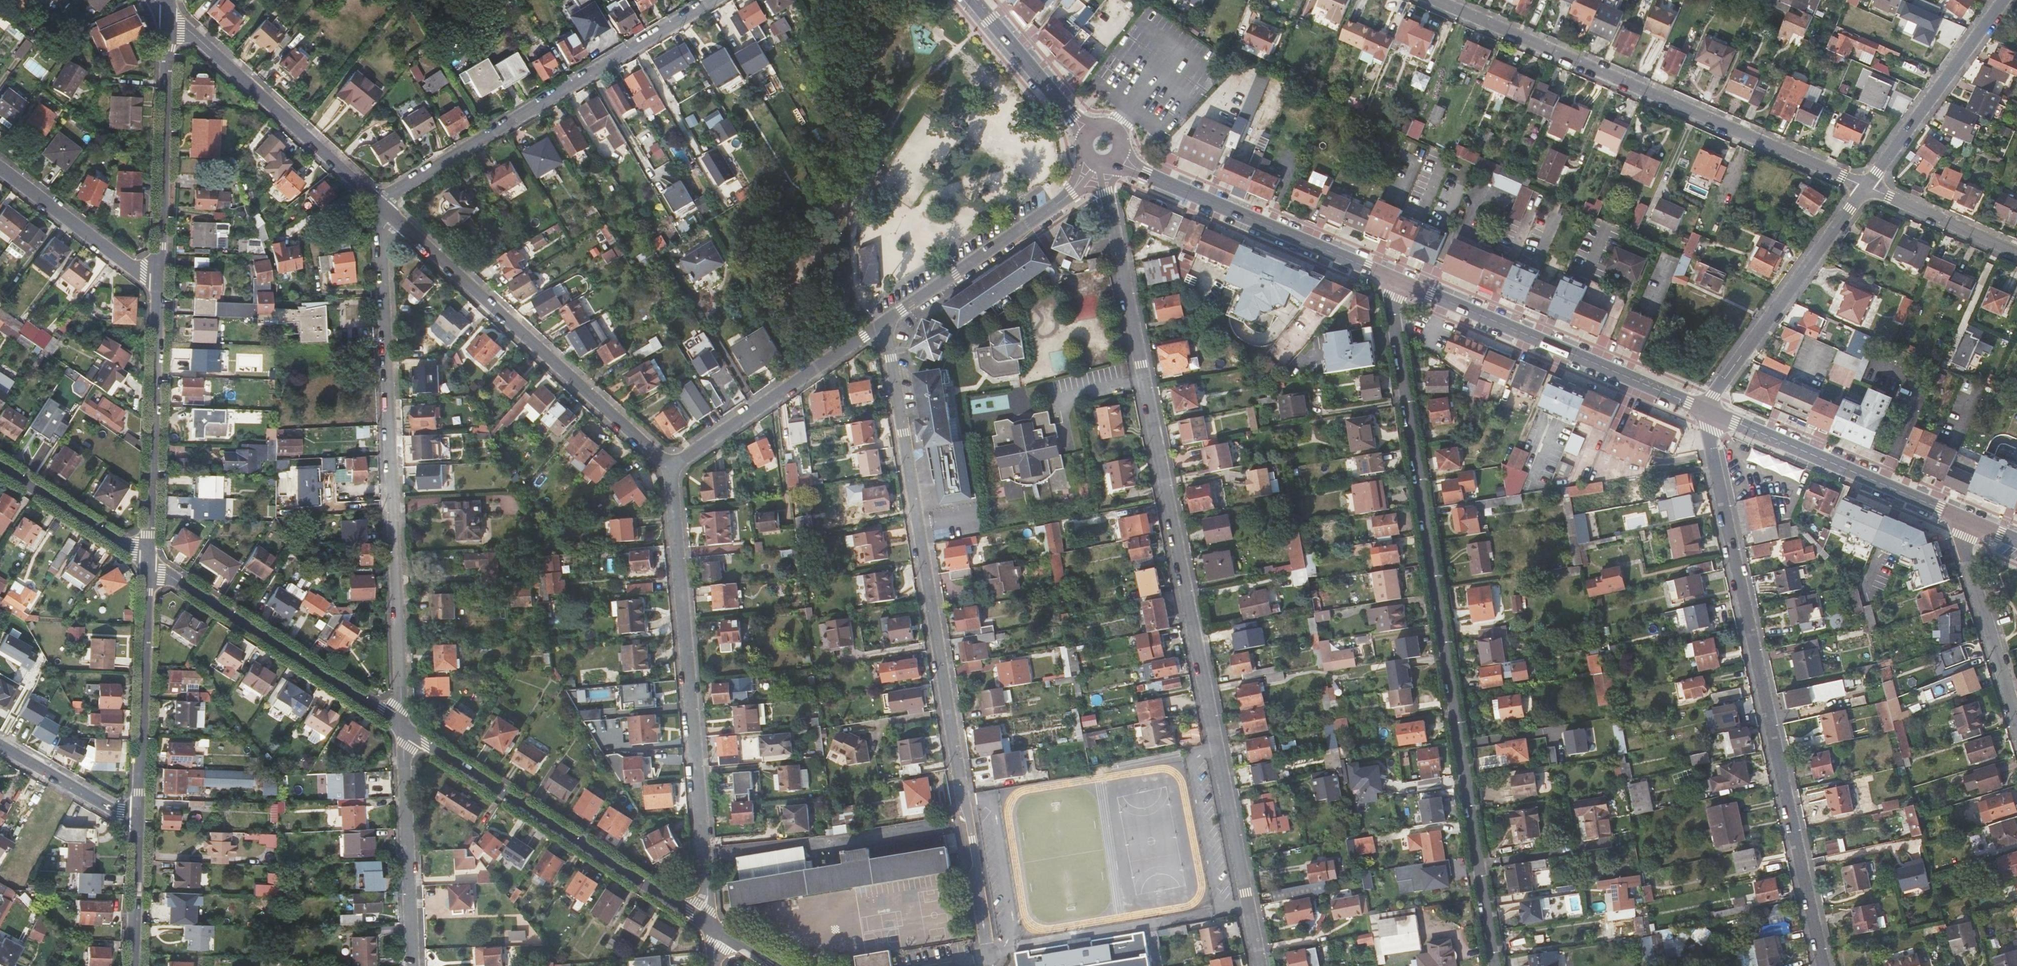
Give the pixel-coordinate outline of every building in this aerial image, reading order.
[(108,0),(85,0),(97,11),(108,0)] [(224,0),(217,0),(206,12),(217,22),(222,26),(220,28),(229,36),(241,24),(228,11),(232,7),(224,0)] [(655,0),(654,0),(632,0),(638,11),(655,0)] [(798,1),(797,0),(769,0),(777,14),(798,1)] [(1016,7),(1026,19),(1030,24),(1039,14),(1042,16),(1055,0),(1022,0),(1016,7)] [(1058,60),(1058,59),(1059,59),(1082,30),(1084,28),(1107,0),(1098,0),(1095,4),(1091,1),(1068,29),(1064,25),(1066,23),(1058,16),(1040,37),(1058,60)] [(1319,4),(1331,10),(1328,17),(1341,22),(1351,0),(1321,0),(1319,4)] [(1519,10),(1527,14),(1533,0),(1523,0),(1519,10)] [(1575,2),(1570,12),(1586,19),(1585,23),(1592,25),(1602,2),(1603,0),(1575,0),(1575,2)] [(1780,0),(1767,0),(1790,10),(1792,5),(1780,0)] [(1815,15),(1821,0),(1811,0),(1806,11),(1815,15)] [(1848,2),(1864,9),(1866,4),(1859,0),(1849,0),(1848,2)] [(1898,13),(1899,11),(1903,0),(1876,0),(1874,5),(1890,11),(1890,10),(1898,13)] [(1927,0),(1920,0),(1918,4),(1939,14),(1942,7),(1927,0)] [(1974,0),(1949,0),(1951,1),(1948,6),(1962,17),(1975,0),(1974,0)] [(758,1),(741,12),(751,30),(769,19),(758,1)] [(1943,16),(1939,14),(1918,4),(1910,1),(1903,15),(1919,22),(1921,26),(1916,36),(1931,43),(1943,16)] [(1625,11),(1602,2),(1592,25),(1590,29),(1613,39),(1625,11)] [(582,38),(603,25),(590,3),(568,16),(582,38)] [(1794,30),(1806,35),(1815,15),(1792,5),(1790,10),(1778,38),(1780,39),(1783,33),(1791,37),(1794,30)] [(105,52),(115,74),(137,65),(127,43),(145,35),(132,6),(94,22),(95,26),(85,31),(88,39),(91,38),(99,54),(105,52)] [(627,6),(608,17),(618,33),(637,22),(627,6)] [(1644,29),(1668,39),(1678,16),(1655,6),(1644,29)] [(1853,7),(1851,12),(1858,15),(1860,10),(1853,7)] [(743,35),(751,30),(741,12),(732,17),(743,35)] [(1361,16),(1352,12),(1346,27),(1369,37),(1372,29),(1375,22),(1376,21),(1369,18),(1366,18),(1361,16)] [(786,17),(776,23),(786,40),(789,39),(787,35),(794,31),(786,17)] [(1421,23),(1405,17),(1396,39),(1395,41),(1399,43),(1401,39),(1412,44),(1409,50),(1426,57),(1437,32),(1420,26),(1421,23)] [(1955,29),(1958,22),(1946,17),(1943,24),(1955,29)] [(282,36),(271,26),(264,19),(248,37),(255,43),(257,41),(268,52),(276,44),(282,36)] [(780,45),(787,41),(786,40),(776,23),(769,27),(780,45)] [(1268,30),(1262,27),(1253,23),(1246,41),(1272,52),(1280,34),(1268,30)] [(23,35),(10,25),(5,31),(18,41),(23,35)] [(1624,27),(1616,47),(1631,54),(1640,34),(1624,27)] [(1376,58),(1386,62),(1395,41),(1396,39),(1386,35),(1381,33),(1372,29),(1369,37),(1364,49),(1377,55),(1376,58)] [(1091,37),(1082,30),(1059,59),(1058,59),(1078,75),(1084,82),(1099,63),(1081,49),(1091,37)] [(1850,49),(1853,43),(1878,54),(1882,45),(1864,37),(1860,44),(1854,41),(1856,36),(1848,32),(1846,35),(1844,34),(1842,39),(1834,36),(1828,48),(1848,57),(1851,59),(1851,58),(1855,51),(1850,49)] [(291,38),(286,33),(282,36),(276,44),(282,49),(291,38)] [(759,33),(755,35),(758,41),(761,46),(765,43),(759,33)] [(567,64),(583,55),(571,34),(555,44),(567,64)] [(1708,37),(1698,58),(1714,65),(1713,70),(1725,75),(1736,49),(1708,37)] [(25,39),(13,54),(20,59),(32,44),(25,39)] [(761,46),(758,41),(738,55),(751,77),(771,62),(761,46)] [(1470,41),(1462,59),(1483,68),(1491,50),(1470,41)] [(1663,67),(1680,74),(1692,46),(1685,43),(1681,51),(1672,47),(1670,52),(1667,50),(1664,56),(1668,57),(1663,67)] [(680,47),(666,56),(677,74),(691,66),(690,65),(697,61),(687,44),(680,48),(680,47)] [(310,56),(299,47),(295,51),(293,49),(278,65),(293,78),(307,62),(306,61),(310,56)] [(1990,62),(2009,71),(2008,72),(2010,73),(2016,76),(2016,73),(2016,68),(2011,65),(2016,52),(2003,47),(2000,55),(1995,52),(1990,62)] [(742,74),(726,48),(705,61),(720,87),(742,74)] [(1844,65),(1848,57),(1828,48),(1825,56),(1844,65)] [(528,59),(540,79),(550,74),(548,70),(555,65),(545,49),(528,59)] [(478,96),(500,84),(502,88),(528,74),(515,51),(490,66),(485,58),(458,74),(463,84),(468,81),(478,96)] [(814,59),(817,65),(830,56),(827,51),(814,59)] [(677,74),(666,56),(656,61),(668,80),(677,74)] [(807,70),(817,65),(814,59),(804,65),(807,70)] [(1518,69),(1496,59),(1485,83),(1508,94),(1517,72),(1518,69)] [(68,98),(85,71),(67,60),(51,87),(68,98)] [(2006,82),(2010,73),(2008,72),(1996,67),(1995,68),(1984,64),(1975,85),(1978,86),(1992,92),(1998,79),(2006,82)] [(415,65),(408,69),(416,82),(423,78),(415,65)] [(638,95),(635,97),(640,105),(641,108),(647,118),(654,113),(655,115),(667,108),(662,99),(654,86),(645,70),(642,65),(635,68),(638,74),(629,80),(638,95)] [(1762,70),(1751,65),(1747,73),(1737,68),(1728,90),(1751,100),(1757,85),(1760,78),(1759,77),(1759,76),(1762,70)] [(347,102),(348,100),(350,98),(365,109),(378,92),(370,86),(372,83),(354,69),(336,93),(347,102)] [(1252,120),(1272,74),(1271,74),(1260,69),(1241,115),(1252,120)] [(1411,84),(1425,90),(1432,77),(1418,70),(1411,84)] [(439,72),(423,81),(430,92),(445,82),(439,72)] [(1537,80),(1517,72),(1508,94),(1507,95),(1527,103),(1537,80)] [(1799,105),(1803,107),(1812,87),(1789,77),(1774,112),(1790,120),(1794,112),(1796,113),(1799,105)] [(1872,77),(1861,102),(1882,111),(1893,86),(1872,77)] [(210,79),(188,78),(188,91),(194,91),(194,98),(209,99),(210,79)] [(1316,79),(1310,91),(1317,94),(1321,85),(1322,82),(1316,79)] [(1282,85),(1293,89),(1295,84),(1284,80),(1282,85)] [(1528,109),(1551,119),(1551,118),(1559,101),(1561,96),(1548,90),(1549,86),(1540,81),(1528,109)] [(380,89),(372,83),(370,86),(378,92),(380,89)] [(1484,86),(1506,96),(1507,95),(1508,94),(1485,83),(1484,86)] [(1845,83),(1842,92),(1848,94),(1852,86),(1845,83)] [(623,115),(640,105),(635,97),(632,98),(624,84),(610,91),(623,115)] [(1326,87),(1321,85),(1317,94),(1322,96),(1326,87)] [(1767,90),(1757,85),(1751,100),(1750,102),(1759,106),(1767,90)] [(1978,86),(1968,109),(1979,114),(1992,119),(2001,96),(1992,92),(1978,86)] [(1822,91),(1812,87),(1803,107),(1797,119),(1816,127),(1825,107),(1816,103),(1822,91)] [(7,130),(26,103),(6,88),(0,97),(0,125),(7,130)] [(1728,91),(1750,102),(1751,100),(1728,90),(1728,91)] [(135,115),(139,115),(140,98),(111,97),(110,111),(114,111),(114,128),(135,129),(135,115)] [(362,112),(365,109),(350,98),(348,100),(362,112)] [(616,150),(628,143),(611,115),(600,98),(581,109),(596,134),(608,127),(612,135),(608,137),(616,150)] [(790,98),(772,109),(777,118),(795,106),(790,98)] [(1576,109),(1559,101),(1551,118),(1555,120),(1550,132),(1563,138),(1569,124),(1582,130),(1590,110),(1578,105),(1576,109)] [(38,103),(25,120),(44,135),(54,123),(50,120),(54,115),(38,103)] [(1971,133),(1979,114),(1968,109),(1954,103),(1942,130),(1954,136),(1971,143),(1974,135),(1971,133)] [(1437,104),(1430,120),(1440,124),(1447,108),(1437,104)] [(456,107),(436,118),(448,137),(467,125),(456,107)] [(413,139),(433,127),(423,110),(402,122),(413,139)] [(709,126),(725,120),(722,110),(706,116),(709,126)] [(1367,124),(1370,117),(1363,114),(1360,122),(1367,124)] [(1846,114),(1835,135),(1851,144),(1854,140),(1858,142),(1867,125),(1846,114)] [(1180,154),(1217,170),(1235,128),(1206,115),(1200,129),(1193,127),(1190,134),(1188,134),(1180,154)] [(1250,165),(1232,157),(1236,147),(1237,147),(1240,139),(1243,140),(1252,120),(1241,115),(1235,128),(1217,170),(1215,175),(1237,184),(1233,192),(1240,195),(1246,198),(1250,190),(1264,156),(1273,136),(1264,133),(1250,165)] [(1409,118),(1403,132),(1409,134),(1415,120),(1409,118)] [(1615,122),(1605,118),(1600,131),(1596,142),(1619,152),(1622,144),(1631,124),(1623,121),(1622,125),(1615,122)] [(189,148),(188,158),(217,159),(219,120),(194,119),(193,138),(191,138),(191,148),(189,148)] [(729,119),(716,127),(725,142),(728,140),(744,165),(753,160),(729,119)] [(573,120),(558,128),(578,161),(585,157),(582,152),(590,147),(573,120)] [(1493,128),(1488,140),(1491,141),(1495,131),(1497,132),(1499,126),(1494,124),(1493,128)] [(2011,134),(2013,129),(2004,124),(2002,130),(2011,134)] [(1483,138),(1488,140),(1493,128),(1489,127),(1488,129),(1487,129),(1483,138)] [(663,134),(667,141),(676,136),(674,133),(669,135),(667,131),(663,134)] [(1919,152),(1925,157),(1917,168),(1928,177),(1930,173),(1943,155),(1948,148),(1929,133),(1922,142),(1925,144),(1919,152)] [(64,169),(79,150),(57,134),(44,152),(54,160),(54,162),(64,169)] [(404,149),(394,134),(370,149),(381,166),(391,160),(389,157),(404,149)] [(278,153),(283,147),(269,135),(254,151),(268,164),(263,169),(274,180),(285,168),(290,163),(278,153)] [(676,136),(667,141),(670,147),(673,145),(677,151),(683,148),(676,136)] [(1959,154),(1971,159),(1974,152),(1976,147),(1977,145),(1971,143),(1954,136),(1950,146),(1960,151),(1959,154)] [(4,140),(0,145),(0,147),(12,156),(16,150),(4,140)] [(540,176),(563,163),(549,140),(526,153),(540,176)] [(1482,153),(1459,143),(1454,154),(1477,164),(1480,156),(1482,153)] [(1715,181),(1724,160),(1710,153),(1711,150),(1704,147),(1694,171),(1715,181)] [(2003,158),(1976,147),(1974,152),(2001,164),(2003,158)] [(1552,148),(1539,176),(1555,183),(1568,155),(1552,148)] [(736,178),(720,149),(704,158),(721,187),(736,178)] [(1633,151),(1624,172),(1651,184),(1661,161),(1644,154),(1643,156),(1633,151)] [(659,167),(653,156),(641,162),(648,174),(659,167)] [(1272,159),(1264,156),(1250,190),(1261,195),(1272,199),(1281,178),(1266,172),(1272,159)] [(1503,166),(1480,156),(1477,164),(1493,170),(1500,174),(1503,166)] [(235,170),(231,159),(223,159),(220,163),(228,170),(230,174),(235,170)] [(503,168),(488,177),(500,197),(524,183),(512,163),(503,168)] [(487,174),(488,177),(503,168),(501,164),(495,168),(495,169),(487,174)] [(1526,176),(1503,166),(1500,174),(1516,180),(1523,183),(1526,176)] [(686,167),(678,172),(682,178),(689,174),(686,167)] [(1943,176),(1950,179),(1954,170),(1947,167),(1943,176)] [(302,184),(285,168),(271,183),(289,199),(302,184)] [(476,168),(463,177),(467,184),(481,175),(476,168)] [(1323,192),(1329,194),(1331,190),(1335,179),(1316,170),(1311,183),(1302,179),(1294,196),(1298,197),(1297,201),(1316,209),(1323,192)] [(1512,191),(1516,180),(1500,174),(1493,170),(1488,181),(1512,191)] [(1954,170),(1950,179),(1943,176),(1937,173),(1930,189),(1953,199),(1954,197),(1960,182),(1964,174),(1954,170)] [(118,191),(117,201),(113,201),(113,207),(117,207),(117,216),(138,216),(140,172),(116,171),(115,191),(118,191)] [(97,173),(94,179),(86,175),(77,196),(96,205),(105,185),(105,184),(108,178),(97,173)] [(751,185),(756,193),(771,184),(767,176),(751,185)] [(1532,179),(1526,176),(1523,183),(1529,186),(1532,179)] [(1807,177),(1796,193),(1802,197),(1799,201),(1817,215),(1828,198),(1811,184),(1813,181),(1807,177)] [(663,190),(675,213),(696,203),(684,179),(663,190)] [(727,202),(731,208),(739,203),(750,197),(739,179),(735,182),(741,192),(737,194),(737,196),(727,202)] [(1523,183),(1516,180),(1512,191),(1518,194),(1523,183)] [(318,208),(333,197),(322,182),(307,193),(318,208)] [(1982,191),(1966,185),(1960,182),(1954,197),(1960,200),(1960,201),(1971,206),(1975,207),(1982,191)] [(242,192),(249,190),(247,183),(240,186),(242,192)] [(1521,219),(1534,188),(1529,186),(1523,183),(1518,194),(1510,214),(1521,219)] [(112,191),(105,188),(100,199),(108,202),(112,191)] [(212,208),(214,190),(194,189),(193,208),(212,208)] [(459,189),(450,197),(452,199),(446,204),(446,208),(449,214),(447,216),(456,226),(462,221),(464,223),(472,217),(471,216),(478,209),(473,204),(474,202),(467,194),(465,196),(459,189)] [(229,207),(230,191),(217,190),(216,207),(229,207)] [(242,192),(245,200),(252,197),(249,190),(242,192)] [(1354,199),(1331,190),(1329,194),(1318,218),(1341,228),(1347,216),(1354,199)] [(2016,225),(2016,198),(2002,191),(1994,211),(2009,217),(2008,221),(2016,225)] [(1179,230),(1184,217),(1173,212),(1163,208),(1165,204),(1159,201),(1157,206),(1145,200),(1141,199),(1135,196),(1129,211),(1129,219),(1136,221),(1151,228),(1150,228),(1175,239),(1179,230)] [(1661,197),(1653,219),(1677,229),(1686,208),(1661,197)] [(704,198),(696,203),(702,214),(712,208),(711,205),(708,206),(704,198)] [(1604,200),(1599,198),(1596,206),(1592,214),(1598,216),(1604,200)] [(1377,209),(1354,199),(1347,216),(1356,220),(1354,225),(1367,231),(1377,209)] [(1399,208),(1380,200),(1377,209),(1367,231),(1365,235),(1380,241),(1381,238),(1385,240),(1390,242),(1402,213),(1403,210),(1399,208)] [(1641,200),(1628,230),(1637,234),(1650,204),(1641,200)] [(1588,203),(1585,211),(1592,214),(1596,206),(1588,203)] [(102,208),(97,205),(90,221),(95,225),(103,208),(102,208)] [(12,239),(15,235),(25,221),(6,206),(0,214),(0,230),(12,239)] [(256,213),(251,217),(256,230),(263,224),(264,223),(256,213)] [(1425,223),(1402,213),(1390,242),(1388,245),(1411,255),(1425,223)] [(1855,247),(1884,260),(1896,235),(1900,226),(1875,215),(1866,238),(1860,235),(1855,247)] [(1191,219),(1184,217),(1179,230),(1186,233),(1191,219)] [(1185,248),(1197,253),(1207,229),(1208,226),(1191,219),(1186,233),(1190,235),(1185,248)] [(228,223),(193,221),(192,247),(214,247),(214,233),(228,234),(228,223)] [(17,236),(15,235),(12,239),(9,242),(4,250),(15,258),(18,258),(22,252),(27,255),(32,248),(34,250),(44,236),(27,222),(17,236)] [(1084,257),(1093,235),(1066,223),(1056,246),(1084,257)] [(1448,233),(1425,223),(1411,255),(1434,265),(1448,233)] [(263,224),(256,230),(258,236),(260,242),(267,238),(263,224)] [(1202,260),(1232,273),(1244,245),(1244,244),(1207,229),(1197,253),(1205,256),(1202,260)] [(1691,258),(1701,235),(1693,232),(1683,254),(1691,258)] [(543,233),(532,240),(537,248),(548,241),(543,233)] [(260,242),(258,236),(246,240),(246,255),(252,255),(265,256),(260,242)] [(68,250),(51,237),(31,264),(49,276),(68,250)] [(1931,248),(1904,237),(1895,258),(1922,269),(1931,248)] [(246,239),(238,239),(237,254),(246,254),(246,239)] [(1444,268),(1481,283),(1493,254),(1457,239),(1444,268)] [(295,246),(283,249),(281,242),(271,244),(275,272),(299,268),(295,246)] [(348,243),(334,245),(334,254),(318,257),(320,273),(327,271),(329,284),(353,281),(348,243)] [(725,264),(712,243),(683,260),(696,282),(725,264)] [(878,243),(860,249),(862,283),(881,285),(878,243)] [(947,305),(959,324),(962,328),(1020,289),(1053,266),(1038,244),(993,274),(947,305)] [(1244,245),(1232,273),(1227,286),(1246,295),(1239,313),(1253,320),(1279,258),(1271,255),(1270,258),(1257,253),(1258,250),(1244,245)] [(1758,246),(1751,259),(1754,261),(1751,267),(1770,276),(1775,265),(1778,266),(1782,259),(1779,258),(1782,252),(1771,247),(1770,249),(1762,245),(1761,248),(1758,246)] [(1617,246),(1608,268),(1637,281),(1646,259),(1617,246)] [(500,259),(511,279),(524,271),(523,269),(520,263),(523,261),(526,259),(519,247),(500,259)] [(1259,248),(1258,250),(1257,253),(1270,258),(1271,255),(1272,253),(1259,248)] [(619,256),(615,249),(605,254),(609,262),(619,256)] [(638,275),(663,260),(659,252),(639,264),(633,268),(638,275)] [(1192,265),(1196,257),(1182,252),(1179,260),(1192,265)] [(1517,262),(1494,252),(1493,254),(1481,283),(1504,293),(1506,289),(1516,264),(1517,262)] [(1684,276),(1691,258),(1683,254),(1673,279),(1685,284),(1688,277),(1684,276)] [(325,305),(324,305),(309,309),(310,312),(304,312),(304,308),(296,308),(270,308),(271,292),(268,292),(269,281),(270,281),(265,256),(252,255),(256,277),(251,277),(250,303),(215,302),(216,273),(193,272),(192,308),(192,316),(264,318),(265,315),(285,316),(297,320),(297,343),(325,341),(325,335),(326,335),(328,333),(329,331),(329,329),(327,328),(325,327),(325,305)] [(1176,255),(1160,258),(1165,281),(1181,278),(1176,255)] [(1192,265),(1179,260),(1176,255),(1181,278),(1183,285),(1184,285),(1189,272),(1192,265)] [(1547,256),(1541,268),(1552,273),(1557,260),(1547,256)] [(73,257),(58,277),(77,291),(90,274),(79,264),(80,263),(73,257)] [(208,257),(193,257),(193,267),(208,268),(208,257)] [(1925,276),(1948,286),(1955,270),(1956,267),(1933,257),(1925,276)] [(1149,285),(1165,281),(1160,258),(1145,261),(1149,285)] [(1291,263),(1279,258),(1253,320),(1256,321),(1261,318),(1264,310),(1267,312),(1273,311),(1272,307),(1279,306),(1286,309),(1291,297),(1304,306),(1327,277),(1303,268),(1303,270),(1290,265),(1291,263)] [(1098,259),(1090,261),(1091,269),(1100,268),(1098,259)] [(1292,260),(1291,263),(1290,265),(1303,270),(1303,268),(1304,265),(1292,260)] [(1516,264),(1506,289),(1504,293),(1518,299),(1527,303),(1537,278),(1540,272),(1531,268),(1517,262),(1516,264)] [(1719,292),(1727,274),(1699,262),(1696,268),(1701,271),(1708,274),(1703,283),(1703,285),(1719,292)] [(421,269),(406,286),(413,292),(421,300),(422,301),(435,287),(433,286),(436,283),(421,269)] [(533,270),(512,282),(523,300),(539,290),(533,280),(537,277),(533,270)] [(1964,273),(1955,270),(1948,286),(1948,287),(1946,290),(1970,300),(1978,280),(1964,273)] [(1697,280),(1703,283),(1708,274),(1701,271),(1697,280)] [(1197,275),(1189,272),(1184,285),(1191,291),(1197,275)] [(1574,280),(1566,276),(1561,288),(1550,313),(1550,314),(1572,324),(1581,303),(1588,286),(1574,280)] [(1332,300),(1343,305),(1354,292),(1357,289),(1327,277),(1304,306),(1314,310),(1317,302),(1329,307),(1332,300)] [(1561,288),(1537,278),(1527,303),(1525,306),(1541,312),(1542,309),(1550,313),(1561,288)] [(570,295),(563,283),(554,288),(559,297),(565,294),(570,295)] [(1847,284),(1843,295),(1847,297),(1839,316),(1862,326),(1875,296),(1847,284)] [(2003,316),(2004,313),(2012,295),(1992,287),(1983,307),(2003,316)] [(559,297),(554,288),(535,299),(546,317),(561,308),(564,306),(573,301),(570,295),(565,294),(559,297)] [(421,300),(413,292),(410,296),(409,299),(411,302),(414,304),(418,303),(421,300)] [(1369,298),(1354,292),(1343,305),(1342,306),(1352,310),(1351,314),(1353,324),(1371,321),(1369,310),(1371,310),(1369,298)] [(1157,319),(1160,319),(1161,321),(1185,316),(1181,295),(1156,299),(1157,302),(1154,303),(1157,319)] [(133,323),(133,298),(113,297),(112,322),(133,323)] [(1895,319),(1904,324),(1914,301),(1905,297),(1895,319)] [(564,306),(561,308),(563,311),(575,303),(573,301),(564,306)] [(569,325),(574,333),(592,322),(579,301),(575,303),(563,311),(571,324),(569,325)] [(1607,314),(1581,303),(1572,324),(1598,335),(1607,314)] [(1657,316),(1634,307),(1621,337),(1644,347),(1657,316)] [(471,325),(452,308),(437,324),(449,334),(450,333),(458,339),(471,325)] [(0,309),(0,319),(3,322),(18,331),(23,325),(0,309)] [(1801,319),(1796,331),(1805,335),(1816,340),(1824,319),(1807,312),(1804,320),(1801,319)] [(212,342),(213,320),(192,319),(191,341),(212,342)] [(938,359),(943,361),(946,353),(942,351),(946,340),(951,342),(954,335),(949,333),(950,331),(943,327),(944,323),(937,320),(935,324),(927,320),(913,350),(922,354),(920,359),(928,362),(930,357),(938,361),(938,359)] [(14,342),(20,333),(18,331),(3,322),(0,327),(0,333),(14,342)] [(573,336),(572,334),(566,338),(571,346),(576,344),(584,356),(600,347),(588,327),(573,336)] [(1026,359),(1022,328),(991,331),(993,346),(978,347),(980,367),(993,377),(1021,374),(1019,360),(1026,359)] [(1784,351),(1796,356),(1805,335),(1796,331),(1788,328),(1784,338),(1788,340),(1784,351)] [(765,329),(750,338),(767,365),(782,356),(765,329)] [(1351,330),(1325,334),(1326,344),(1325,344),(1329,373),(1376,366),(1372,342),(1353,344),(1351,330)] [(1974,337),(1981,340),(1982,339),(1974,336),(1975,333),(1967,330),(1963,340),(1953,362),(1956,363),(1965,341),(1971,344),(1974,337)] [(705,348),(713,343),(706,332),(698,337),(705,348)] [(507,351),(487,334),(484,337),(482,334),(468,349),(487,366),(500,352),(503,355),(507,351)] [(1471,360),(1465,377),(1471,381),(1478,386),(1480,377),(1482,372),(1489,348),(1454,334),(1453,335),(1447,350),(1457,354),(1459,351),(1464,353),(1463,357),(1471,360)] [(1866,334),(1856,357),(1862,359),(1868,347),(1872,336),(1866,334)] [(104,337),(94,352),(106,360),(120,368),(128,355),(116,348),(117,345),(104,337)] [(1965,341),(1956,363),(1969,369),(1976,353),(1984,356),(1986,351),(1992,354),(1995,346),(1981,340),(1974,337),(1971,344),(1965,341)] [(635,353),(640,361),(663,347),(657,338),(651,341),(651,343),(635,353)] [(751,375),(767,365),(750,338),(749,338),(734,347),(751,375)] [(1182,338),(1163,342),(1164,348),(1161,348),(1166,374),(1190,369),(1200,368),(1199,358),(1189,359),(1188,354),(1192,353),(1189,343),(1183,344),(1182,338)] [(627,353),(619,339),(601,350),(609,364),(627,353)] [(42,348),(33,342),(29,348),(38,355),(42,348)] [(1921,350),(1911,345),(1909,351),(1918,355),(1921,350)] [(1872,349),(1868,347),(1862,359),(1862,360),(1856,373),(1854,378),(1859,380),(1872,349)] [(1932,356),(1944,360),(1947,353),(1936,347),(1932,356)] [(1500,383),(1506,386),(1516,362),(1508,359),(1509,357),(1489,348),(1482,372),(1501,380),(1500,383)] [(216,361),(216,350),(190,349),(190,360),(189,360),(188,371),(217,372),(217,361),(216,361)] [(1862,360),(1839,350),(1833,363),(1856,373),(1862,360)] [(464,362),(459,351),(455,356),(459,364),(464,362)] [(721,366),(712,351),(694,361),(703,377),(721,366)] [(1984,356),(1976,353),(1969,369),(1977,372),(1984,356)] [(1283,371),(1266,355),(1258,365),(1260,367),(1271,378),(1274,381),(1283,371)] [(444,365),(459,365),(459,364),(455,356),(443,357),(444,365)] [(1767,357),(1764,364),(1788,374),(1791,367),(1767,357)] [(106,360),(91,382),(94,384),(99,388),(105,391),(114,378),(119,382),(126,372),(120,368),(106,360)] [(651,361),(627,375),(632,385),(637,382),(645,395),(665,383),(651,361)] [(1514,386),(1537,395),(1547,373),(1524,363),(1514,386)] [(1764,364),(1761,363),(1758,372),(1748,395),(1775,406),(1785,381),(1788,374),(1764,364)] [(418,374),(418,384),(418,393),(442,392),(441,381),(430,381),(429,366),(417,367),(418,374)] [(517,371),(515,373),(510,369),(497,383),(515,399),(530,382),(517,371)] [(928,436),(930,446),(935,479),(940,478),(944,502),(974,497),(978,496),(969,440),(964,440),(956,441),(955,441),(952,417),(943,370),(938,371),(918,374),(926,421),(928,436)] [(1450,392),(1450,372),(1428,371),(1428,392),(1450,392)] [(1946,376),(1938,373),(1935,380),(1943,383),(1946,376)] [(1375,375),(1361,377),(1365,400),(1384,398),(1380,377),(1376,377),(1375,375)] [(1540,407),(1548,410),(1552,399),(1561,378),(1554,375),(1540,407)] [(1494,382),(1480,377),(1478,386),(1475,396),(1475,397),(1488,401),(1494,382)] [(180,378),(179,394),(183,394),(183,404),(210,405),(210,396),(200,395),(200,379),(180,378)] [(1583,388),(1561,378),(1552,399),(1548,410),(1577,423),(1580,414),(1590,391),(1583,388)] [(1286,386),(1285,379),(1274,381),(1275,388),(1286,386)] [(872,380),(851,384),(854,403),(875,399),(872,380)] [(691,381),(679,390),(699,419),(711,411),(691,381)] [(1471,381),(1470,385),(1468,396),(1475,396),(1478,386),(1471,381)] [(1795,385),(1785,381),(1775,406),(1774,409),(1808,423),(1818,399),(1821,392),(1797,381),(1795,385)] [(475,382),(470,387),(474,391),(479,386),(475,382)] [(1464,383),(1462,396),(1468,396),(1470,385),(1464,383)] [(531,404),(542,415),(557,398),(544,385),(533,397),(528,392),(523,397),(501,422),(507,428),(527,409),(531,404)] [(1200,406),(1196,386),(1175,390),(1179,410),(1200,406)] [(105,391),(99,388),(98,390),(105,395),(103,398),(105,400),(109,394),(105,391)] [(841,390),(827,393),(831,417),(845,414),(841,390)] [(1842,408),(1832,433),(1871,449),(1892,399),(1871,390),(1865,405),(1847,397),(1842,408)] [(1580,414),(1610,427),(1620,403),(1590,391),(1580,414)] [(717,392),(710,396),(717,408),(724,404),(717,392)] [(817,419),(831,417),(827,393),(813,395),(817,419)] [(1305,394),(1283,397),(1284,407),(1282,407),(1284,418),(1309,414),(1305,394)] [(58,404),(48,397),(29,427),(48,439),(51,433),(59,438),(67,426),(59,421),(65,412),(56,407),(58,404)] [(1453,421),(1450,397),(1431,400),(1434,424),(1453,421)] [(97,407),(84,399),(78,409),(97,422),(99,418),(107,423),(106,424),(117,431),(118,430),(123,423),(118,420),(124,412),(105,400),(103,398),(97,407)] [(1832,433),(1842,408),(1818,399),(1808,423),(1832,433)] [(544,421),(553,429),(570,409),(562,402),(544,421)] [(531,404),(527,409),(530,412),(527,416),(534,422),(538,418),(538,419),(542,415),(531,404)] [(4,433),(6,430),(15,436),(26,420),(5,406),(0,414),(0,430),(4,433)] [(415,407),(416,436),(438,435),(437,406),(415,407)] [(689,425),(676,406),(658,418),(671,437),(689,425)] [(1124,434),(1122,424),(1120,424),(1116,406),(1098,410),(1103,439),(1124,434)] [(1248,407),(1252,430),(1259,429),(1254,406),(1248,407)] [(222,423),(223,409),(191,407),(190,428),(192,428),(192,438),(203,438),(203,434),(224,435),(224,423),(222,423)] [(579,417),(570,409),(553,429),(561,437),(579,417)] [(1684,435),(1681,429),(1634,409),(1623,434),(1616,431),(1607,452),(1647,468),(1655,448),(1675,456),(1684,435)] [(1021,476),(1022,483),(1025,484),(1030,485),(1035,485),(1041,483),(1048,480),(1048,479),(1047,471),(1058,469),(1064,468),(1062,454),(1059,455),(1056,438),(1058,438),(1056,424),(1051,425),(1048,412),(1034,415),(1032,419),(1030,422),(1018,424),(1015,423),(1010,419),(996,422),(999,435),(995,435),(998,449),(999,448),(1003,465),(1001,466),(1004,479),(1013,477),(1021,476)] [(962,439),(958,416),(952,417),(955,441),(962,439)] [(1209,440),(1204,416),(1180,421),(1185,444),(1209,440)] [(1376,447),(1372,416),(1348,420),(1353,451),(1376,447)] [(794,443),(809,441),(808,431),(806,418),(791,420),(794,443)] [(1535,452),(1549,423),(1537,418),(1524,447),(1535,452)] [(877,443),(874,420),(857,423),(855,423),(859,446),(877,443)] [(486,423),(480,423),(480,433),(490,432),(486,423)] [(1274,434),(1283,433),(1281,424),(1273,426),(1274,434)] [(369,426),(356,426),(356,437),(370,437),(369,426)] [(1913,457),(1927,463),(1936,443),(1939,436),(1915,426),(1901,462),(1910,466),(1913,457)] [(1574,429),(1567,446),(1580,452),(1587,435),(1574,429)] [(13,439),(15,436),(6,430),(4,433),(13,439)] [(585,464),(600,447),(583,431),(568,449),(585,464)] [(127,433),(123,439),(133,446),(137,440),(127,433)] [(417,461),(443,460),(442,435),(438,435),(416,436),(417,461)] [(298,454),(298,438),(280,438),(280,454),(298,454)] [(777,456),(769,438),(750,446),(757,464),(777,456)] [(237,473),(256,474),(256,460),(260,460),(274,461),(274,460),(274,441),(268,441),(268,447),(243,446),(243,450),(238,450),(237,453),(224,453),(224,469),(237,470),(237,473)] [(1235,467),(1229,443),(1203,448),(1205,457),(1210,456),(1211,463),(1213,469),(1213,472),(1235,467)] [(1959,453),(1936,443),(1927,463),(1924,472),(1947,482),(1959,454),(1959,453)] [(1531,450),(1516,444),(1508,461),(1502,474),(1506,497),(1511,496),(1523,469),(1529,454),(1531,450)] [(65,478),(79,458),(62,447),(49,467),(65,478)] [(1460,466),(1458,448),(1438,451),(1441,469),(1460,466)] [(1801,479),(1806,467),(1753,448),(1749,460),(1801,479)] [(617,461),(604,449),(585,471),(598,482),(617,461)] [(860,452),(864,478),(883,474),(879,450),(860,452)] [(519,472),(509,451),(503,457),(505,462),(513,480),(519,472)] [(1386,471),(1383,453),(1358,456),(1361,475),(1386,471)] [(1946,484),(1969,493),(1970,491),(1982,463),(1959,454),(1947,482),(1946,484)] [(1970,491),(2016,511),(2016,509),(2016,469),(2010,466),(2011,464),(2010,462),(2005,460),(2003,461),(2002,463),(1985,455),(1982,463),(1970,491)] [(1563,456),(1558,467),(1571,473),(1576,461),(1563,456)] [(1137,486),(1135,476),(1133,468),(1135,468),(1133,457),(1112,462),(1114,472),(1112,473),(1116,490),(1137,486)] [(343,458),(344,474),(350,474),(350,482),(363,482),(362,458),(343,458)] [(185,475),(185,459),(173,459),(172,474),(185,475)] [(794,459),(788,459),(789,470),(792,489),(815,485),(814,478),(803,480),(804,483),(800,484),(797,464),(795,464),(794,459)] [(1508,461),(1498,463),(1500,466),(1501,467),(1502,474),(1508,461)] [(444,488),(443,465),(419,466),(420,489),(444,488)] [(1270,494),(1265,468),(1248,471),(1249,480),(1248,480),(1250,489),(1251,489),(1253,498),(1270,494)] [(1056,472),(1058,469),(1047,471),(1048,479),(1052,477),(1056,472)] [(1529,471),(1523,469),(1511,496),(1519,495),(1529,471)] [(1463,493),(1475,491),(1472,470),(1459,472),(1461,479),(1444,482),(1447,503),(1464,500),(1463,493)] [(708,488),(704,488),(705,501),(729,498),(727,471),(707,473),(708,488)] [(1695,492),(1691,474),(1668,478),(1672,496),(1695,492)] [(111,509),(126,488),(106,475),(92,496),(111,509)] [(192,497),(221,498),(222,476),(191,475),(190,484),(193,484),(192,497)] [(617,490),(625,502),(627,505),(637,498),(643,506),(653,499),(642,482),(639,484),(632,475),(615,487),(617,490)] [(1385,498),(1383,480),(1353,485),(1358,514),(1385,510),(1383,499),(1385,498)] [(1604,483),(1578,487),(1580,496),(1605,491),(1604,483)] [(1813,483),(1806,498),(1803,505),(1805,509),(1811,512),(1815,511),(1816,507),(1831,513),(1839,495),(1813,483)] [(1216,507),(1212,485),(1190,489),(1194,511),(1216,507)] [(862,504),(864,514),(870,513),(892,510),(888,486),(865,489),(867,500),(864,500),(865,504),(862,504)] [(1566,514),(1574,513),(1569,487),(1562,489),(1566,514)] [(621,505),(625,502),(617,490),(613,493),(621,505)] [(14,510),(13,509),(16,504),(2,494),(0,498),(0,532),(14,510)] [(1523,503),(1522,494),(1519,495),(1511,496),(1506,497),(1493,499),(1477,501),(1479,510),(1523,503)] [(1692,495),(1673,498),(1677,520),(1696,517),(1692,495)] [(1756,543),(1780,538),(1777,525),(1771,495),(1746,500),(1736,503),(1743,535),(1753,533),(1756,543)] [(226,520),(227,498),(221,498),(192,497),(190,497),(190,509),(192,509),(192,519),(226,520)] [(1874,545),(1887,516),(1846,499),(1832,531),(1849,538),(1846,546),(1870,556),(1874,545)] [(482,501),(446,502),(446,518),(458,518),(459,540),(484,539),(482,501)] [(1829,516),(1830,513),(1816,507),(1815,511),(1829,516)] [(1458,532),(1468,530),(1469,535),(1469,536),(1481,534),(1477,509),(1475,509),(1465,510),(1465,509),(1454,510),(1458,532)] [(738,510),(704,513),(705,525),(708,525),(709,535),(710,545),(741,542),(738,510)] [(781,530),(779,513),(756,515),(757,528),(760,527),(760,531),(781,530)] [(1152,534),(1148,514),(1129,518),(1129,517),(1119,519),(1124,540),(1152,534)] [(1400,534),(1397,514),(1374,518),(1377,537),(1400,534)] [(812,515),(795,517),(798,537),(808,536),(815,535),(812,515)] [(1233,537),(1228,515),(1205,519),(1209,542),(1233,537)] [(1927,532),(1887,516),(1874,545),(1883,549),(1884,546),(1895,550),(1894,553),(1902,557),(1904,552),(1931,544),(1927,532)] [(23,548),(32,553),(44,533),(21,517),(11,534),(26,544),(23,548)] [(634,540),(633,529),(632,517),(612,519),(613,541),(634,540)] [(1298,518),(1289,520),(1292,533),(1301,531),(1299,523),(1298,520),(1298,518)] [(340,520),(341,544),(357,543),(364,543),(363,519),(340,520)] [(1571,538),(1578,537),(1575,519),(1568,520),(1571,538)] [(1062,540),(1059,522),(1047,524),(1050,542),(1062,540)] [(1790,522),(1777,525),(1780,538),(1780,539),(1794,537),(1791,525),(1790,522)] [(1791,525),(1794,537),(1809,533),(1799,523),(1791,525)] [(1037,534),(1047,532),(1046,524),(1036,526),(1037,534)] [(1700,537),(1697,526),(1670,531),(1675,557),(1700,552),(1697,538),(1700,537)] [(1825,527),(1818,542),(1818,543),(1824,549),(1832,531),(1825,527)] [(186,556),(198,539),(181,529),(170,546),(186,556)] [(887,546),(884,530),(848,535),(850,547),(858,546),(866,545),(869,561),(890,558),(888,546),(887,546)] [(1260,569),(1262,577),(1292,571),(1307,568),(1304,553),(1301,531),(1287,534),(1292,561),(1293,564),(1288,565),(1275,568),(1274,565),(1260,569)] [(49,564),(57,569),(74,542),(67,537),(49,564)] [(979,542),(978,537),(947,542),(951,567),(971,564),(968,544),(979,542)] [(1130,541),(1135,568),(1156,564),(1151,537),(1130,541)] [(1818,542),(1812,537),(1808,540),(1814,547),(1818,543),(1818,542)] [(1783,544),(1782,539),(1754,544),(1756,557),(1773,554),(1771,546),(1783,544)] [(1062,540),(1050,542),(1051,549),(1064,547),(1062,540)] [(1394,545),(1393,540),(1355,545),(1356,555),(1374,553),(1376,565),(1401,561),(1399,545),(1394,545)] [(1471,556),(1472,563),(1473,563),(1473,567),(1471,568),(1472,576),(1491,572),(1489,559),(1493,559),(1492,552),(1490,552),(1488,541),(1467,545),(1469,556),(1471,556)] [(1580,544),(1584,566),(1589,565),(1586,549),(1597,547),(1596,543),(1595,541),(1580,544)] [(1794,541),(1784,544),(1789,564),(1799,562),(1794,541)] [(370,564),(369,543),(364,543),(357,543),(358,564),(370,564)] [(1824,549),(1818,543),(1814,547),(1826,560),(1833,558),(1824,549)] [(274,558),(255,546),(242,566),(253,574),(254,571),(263,577),(274,558)] [(226,577),(235,564),(209,547),(200,560),(226,577)] [(86,553),(78,548),(59,577),(80,591),(97,564),(85,556),(86,553)] [(798,548),(781,550),(782,559),(793,558),(794,563),(800,562),(798,548)] [(1938,548),(1918,555),(1925,579),(1946,573),(1938,548)] [(628,552),(628,559),(633,559),(635,571),(653,569),(651,550),(628,552)] [(1235,574),(1230,551),(1206,555),(1211,579),(1235,574)] [(483,565),(484,583),(500,582),(499,552),(469,553),(469,566),(483,565)] [(1057,554),(1051,554),(1054,573),(1056,584),(1065,582),(1060,553),(1057,554)] [(563,580),(560,554),(539,556),(540,564),(541,574),(548,573),(550,592),(567,591),(566,579),(563,580)] [(1015,567),(1014,561),(986,565),(987,573),(990,576),(991,576),(992,579),(991,580),(991,583),(992,583),(994,596),(1006,594),(1006,591),(1021,588),(1019,580),(1022,575),(1021,566),(1015,567)] [(708,568),(704,569),(705,579),(723,578),(722,562),(707,563),(708,568)] [(1689,569),(1691,576),(1701,574),(1715,571),(1713,563),(1689,569)] [(45,569),(53,575),(57,569),(49,564),(45,569)] [(525,564),(526,581),(533,581),(542,580),(541,574),(540,564),(525,564)] [(1803,589),(1797,566),(1775,571),(1781,594),(1803,589)] [(973,577),(972,567),(972,568),(952,571),(953,580),(973,577)] [(371,598),(370,568),(357,568),(357,576),(348,576),(348,599),(358,599),(371,598)] [(1134,597),(1135,599),(1161,594),(1163,594),(1157,568),(1139,572),(1143,591),(1133,593),(1134,595),(1131,595),(1132,597),(1134,597)] [(1295,587),(1310,584),(1310,582),(1307,568),(1292,571),(1295,587)] [(1604,572),(1605,577),(1588,581),(1591,596),(1624,589),(1620,568),(1604,572)] [(97,578),(106,594),(121,584),(117,578),(118,577),(114,569),(97,578)] [(1399,582),(1397,569),(1374,573),(1376,586),(1379,602),(1402,599),(1399,582)] [(873,584),(876,602),(897,599),(894,581),(891,582),(889,571),(867,574),(858,576),(858,578),(859,584),(861,586),(869,585),(873,584)] [(551,601),(550,592),(548,573),(541,574),(542,580),(543,587),(545,601),(551,601)] [(1704,593),(1701,574),(1691,576),(1667,581),(1671,600),(1704,593)] [(741,607),(739,582),(731,583),(713,585),(715,610),(741,607)] [(1065,582),(1056,584),(1058,592),(1059,597),(1060,607),(1067,606),(1066,601),(1065,592),(1067,592),(1065,582)] [(287,583),(282,590),(300,602),(305,592),(290,583),(287,583)] [(628,585),(629,594),(655,592),(655,583),(628,585)] [(1858,584),(1851,586),(1855,601),(1862,600),(1862,598),(1858,584)] [(18,595),(8,588),(1,599),(1,600),(11,606),(9,609),(18,616),(32,593),(24,587),(18,595)] [(282,590),(277,587),(265,605),(275,611),(276,609),(280,612),(278,614),(288,621),(300,602),(282,590)] [(533,605),(532,587),(513,588),(515,606),(533,605)] [(1477,617),(1477,621),(1495,618),(1490,588),(1469,591),(1473,617),(1477,617)] [(1917,599),(1922,615),(1949,607),(1946,598),(1940,600),(1937,588),(1922,592),(1923,598),(1917,599)] [(1267,589),(1251,593),(1251,595),(1241,597),(1245,619),(1272,614),(1281,612),(1280,605),(1270,606),(1267,589)] [(329,613),(332,615),(332,614),(339,614),(335,607),(323,600),(322,599),(316,595),(315,596),(309,592),(301,604),(309,609),(307,611),(311,613),(312,611),(321,616),(324,611),(328,614),(329,613)] [(457,614),(456,593),(435,594),(436,615),(457,614)] [(1951,597),(1954,606),(1958,604),(1967,602),(1965,593),(1951,597)] [(1145,605),(1150,631),(1170,627),(1164,598),(1162,598),(1161,594),(1135,599),(1136,606),(1145,605)] [(1820,607),(1818,594),(1805,596),(1788,599),(1793,625),(1797,624),(1798,632),(1824,627),(1820,607)] [(1514,612),(1522,611),(1520,596),(1512,598),(1514,612)] [(612,601),(614,616),(621,616),(622,633),(647,631),(645,615),(644,614),(642,599),(612,601)] [(1602,600),(1593,601),(1596,611),(1604,609),(1602,600)] [(1855,601),(1853,602),(1856,614),(1865,611),(1864,607),(1862,600),(1855,601)] [(1712,626),(1707,603),(1686,608),(1691,630),(1712,626)] [(1878,628),(1872,604),(1864,607),(1865,611),(1870,627),(1870,631),(1878,628)] [(1960,609),(1958,604),(1954,606),(1949,607),(1922,615),(1924,623),(1941,618),(1941,631),(1934,631),(1934,638),(1941,637),(1942,643),(1962,642),(1960,609)] [(1379,622),(1380,633),(1409,628),(1407,619),(1405,620),(1403,605),(1369,610),(1372,623),(1379,622)] [(963,631),(964,637),(980,635),(996,632),(995,625),(983,627),(979,606),(957,610),(960,632),(963,631)] [(195,644),(207,625),(184,610),(171,629),(195,644)] [(1332,621),(1330,610),(1315,612),(1317,623),(1332,621)] [(341,619),(344,614),(339,614),(332,614),(332,615),(316,639),(340,654),(356,629),(341,619)] [(915,638),(912,616),(892,619),(891,616),(883,617),(885,631),(889,631),(894,635),(895,642),(915,638)] [(832,648),(854,644),(850,618),(828,622),(832,648)] [(734,643),(743,642),(741,619),(724,621),(724,629),(721,629),(723,652),(735,652),(734,643)] [(66,627),(66,643),(80,644),(81,637),(79,637),(79,628),(66,627)] [(1236,646),(1237,651),(1252,648),(1248,628),(1227,632),(1230,647),(1236,646)] [(1008,639),(1006,630),(996,632),(980,635),(981,642),(981,643),(986,643),(1008,639)] [(1160,630),(1150,632),(1150,636),(1139,638),(1141,648),(1152,646),(1154,658),(1166,656),(1160,630)] [(1477,633),(1478,641),(1493,639),(1492,630),(1477,633)] [(37,653),(6,634),(0,644),(0,652),(20,663),(18,666),(27,671),(37,653)] [(1398,639),(1401,660),(1410,658),(1422,657),(1419,636),(1398,639)] [(1506,662),(1503,637),(1493,639),(1478,641),(1482,666),(1500,663),(1506,662)] [(112,639),(89,638),(88,668),(110,668),(112,639)] [(1721,666),(1715,639),(1695,643),(1686,645),(1689,657),(1697,655),(1701,670),(1721,666)] [(1821,649),(1819,639),(1805,642),(1807,651),(1793,654),(1799,680),(1824,675),(1818,649),(1821,649)] [(1331,654),(1329,640),(1320,642),(1324,664),(1325,669),(1326,672),(1357,667),(1354,650),(1331,654)] [(989,659),(987,647),(981,648),(979,643),(973,644),(972,641),(960,643),(963,663),(969,662),(981,660),(983,660),(989,659)] [(235,671),(246,653),(227,642),(217,658),(235,671)] [(652,670),(649,643),(623,645),(625,672),(652,670)] [(459,669),(458,644),(437,645),(438,670),(459,669)] [(1061,647),(1066,677),(1073,676),(1073,675),(1068,648),(1067,646),(1061,647)] [(1075,646),(1068,648),(1073,675),(1073,676),(1073,678),(1080,676),(1081,676),(1075,646)] [(1962,646),(1941,653),(1947,668),(1967,661),(1962,646)] [(1244,673),(1245,680),(1268,675),(1273,675),(1279,673),(1278,666),(1254,670),(1250,652),(1232,656),(1236,675),(1244,673)] [(1601,657),(1600,653),(1588,655),(1591,675),(1595,674),(1603,673),(1601,657)] [(1180,673),(1176,657),(1169,659),(1153,662),(1157,678),(1180,673)] [(1410,678),(1409,669),(1411,668),(1410,658),(1401,660),(1389,662),(1393,691),(1411,688),(1414,688),(1412,677),(1410,678)] [(1879,664),(1880,670),(1891,667),(1894,666),(1893,658),(1884,661),(1879,664)] [(921,677),(918,659),(881,664),(884,683),(921,677)] [(1501,665),(1481,668),(1484,688),(1503,685),(1502,675),(1514,673),(1515,681),(1528,679),(1525,659),(1506,662),(1500,663),(1501,665)] [(982,669),(981,660),(969,662),(971,671),(982,669)] [(999,677),(1002,688),(1004,687),(1032,683),(1027,660),(1000,664),(1002,677),(999,677)] [(277,675),(256,661),(242,682),(264,696),(277,675)] [(1858,676),(1870,674),(1881,671),(1880,670),(1879,664),(1868,666),(1856,669),(1858,676)] [(1943,672),(1946,679),(1953,676),(1970,669),(1968,664),(1943,672)] [(1899,697),(1891,667),(1880,670),(1881,671),(1889,701),(1897,698),(1899,697)] [(1982,689),(1975,668),(1970,669),(1953,676),(1946,679),(1930,685),(1935,699),(1958,690),(1961,697),(1982,689)] [(187,693),(187,699),(223,701),(219,694),(211,680),(204,684),(211,696),(199,695),(199,684),(202,684),(202,671),(170,670),(169,691),(187,693)] [(1286,680),(1284,672),(1279,673),(1273,675),(1268,675),(1270,684),(1286,680)] [(1609,672),(1603,673),(1608,696),(1614,695),(1609,672)] [(1600,703),(1609,702),(1608,696),(1603,673),(1595,674),(1600,703)] [(717,702),(749,699),(748,691),(753,690),(752,676),(727,679),(728,684),(715,685),(717,702)] [(1057,685),(1074,682),(1073,678),(1073,676),(1066,677),(1056,679),(1057,685)] [(1081,680),(1080,676),(1073,678),(1074,682),(1077,698),(1082,696),(1079,681),(1081,680)] [(290,712),(299,718),(313,697),(282,677),(269,698),(274,702),(273,704),(289,714),(290,712)] [(451,695),(450,677),(428,678),(428,695),(451,695)] [(573,677),(567,677),(568,687),(576,687),(575,679),(574,679),(573,677)] [(1182,686),(1181,677),(1154,682),(1156,692),(1182,686)] [(1682,682),(1685,698),(1707,694),(1704,677),(1682,682)] [(1826,702),(1831,697),(1846,693),(1845,687),(1851,685),(1850,678),(1787,692),(1791,709),(1813,704),(1812,701),(1821,699),(1826,702)] [(1679,699),(1685,698),(1682,682),(1675,683),(1679,699)] [(0,683),(0,704),(5,707),(14,691),(0,683)] [(649,683),(624,685),(625,702),(635,702),(636,708),(657,707),(656,698),(653,699),(652,691),(649,691),(649,683)] [(1243,709),(1266,705),(1261,683),(1239,687),(1243,709)] [(117,686),(97,685),(96,708),(117,709),(117,686)] [(911,709),(912,714),(926,712),(925,707),(926,706),(923,686),(887,692),(890,712),(911,709)] [(1008,713),(1004,687),(1002,688),(991,690),(984,691),(986,701),(984,702),(986,716),(1008,713)] [(1328,687),(1321,688),(1323,695),(1330,694),(1328,687)] [(1414,705),(1411,688),(1390,691),(1393,708),(1395,708),(1397,715),(1418,711),(1417,705),(1414,705)] [(1713,694),(1715,704),(1743,698),(1740,688),(1713,694)] [(1330,694),(1323,695),(1326,713),(1333,712),(1331,701),(1330,694)] [(1525,717),(1522,695),(1493,699),(1496,722),(1525,717)] [(1619,725),(1614,695),(1608,696),(1609,702),(1612,716),(1613,726),(1619,725)] [(41,716),(45,708),(28,698),(18,715),(35,725),(41,716)] [(1138,703),(1142,722),(1145,722),(1167,718),(1167,717),(1163,698),(1138,703)] [(1901,714),(1897,698),(1889,701),(1893,717),(1901,714)] [(176,724),(195,725),(195,708),(198,708),(198,701),(177,699),(176,724)] [(1341,710),(1339,699),(1331,701),(1333,712),(1341,710)] [(206,701),(198,701),(198,708),(195,708),(195,725),(205,725),(206,701)] [(1893,717),(1889,701),(1888,701),(1879,703),(1886,732),(1887,732),(1896,730),(1894,723),(1893,717)] [(316,702),(315,705),(327,714),(329,711),(316,702)] [(760,703),(747,705),(735,706),(736,717),(740,717),(741,733),(762,731),(761,723),(761,715),(767,715),(766,703),(760,703)] [(1951,733),(1954,744),(1983,735),(1980,727),(1983,726),(1980,714),(1983,713),(1980,703),(1954,711),(1960,730),(1951,733)] [(324,736),(337,716),(329,711),(327,714),(315,705),(304,722),(313,728),(306,738),(314,743),(323,738),(324,736)] [(1739,715),(1736,705),(1708,711),(1713,731),(1737,725),(1736,716),(1739,715)] [(465,733),(477,715),(467,708),(464,711),(458,707),(448,722),(465,733)] [(1079,708),(1072,709),(1078,741),(1085,740),(1084,736),(1083,733),(1080,714),(1079,708)] [(123,716),(123,710),(98,709),(98,715),(88,715),(88,724),(109,725),(108,732),(116,732),(118,732),(119,715),(123,716)] [(586,722),(605,720),(604,709),(579,712),(586,722)] [(1248,733),(1269,730),(1265,709),(1244,713),(1248,733)] [(1852,740),(1846,710),(1823,715),(1825,726),(1828,726),(1832,744),(1852,740)] [(656,715),(632,717),(634,746),(659,743),(656,715)] [(58,726),(41,716),(35,725),(30,734),(47,744),(58,726)] [(819,717),(811,718),(812,726),(820,725),(819,717)] [(506,751),(520,730),(502,718),(488,739),(506,751)] [(1150,748),(1178,743),(1176,731),(1170,732),(1167,718),(1145,722),(1150,748)] [(1335,723),(1336,730),(1350,728),(1348,719),(1335,722),(1335,723)] [(346,728),(343,727),(336,736),(357,750),(369,732),(351,720),(346,728)] [(1902,720),(1894,723),(1896,730),(1903,759),(1909,758),(1912,757),(1907,736),(1902,720)] [(1428,742),(1425,721),(1399,725),(1402,746),(1428,742)] [(1628,754),(1622,724),(1619,725),(1613,726),(1619,754),(1619,756),(1628,754)] [(816,726),(820,756),(826,756),(822,728),(822,725),(816,726)] [(1005,754),(1005,753),(1004,747),(1003,737),(1001,726),(977,730),(980,751),(981,757),(990,756),(1005,754)] [(1569,754),(1589,751),(1585,728),(1566,731),(1569,754)] [(1726,733),(1730,758),(1752,753),(1750,746),(1753,746),(1749,728),(1726,733)] [(851,765),(872,761),(869,741),(857,735),(856,737),(851,735),(845,732),(841,730),(840,732),(833,748),(843,753),(844,751),(849,754),(851,765)] [(1887,732),(1896,768),(1899,767),(1905,766),(1903,759),(1896,730),(1887,732)] [(1092,734),(1084,736),(1085,740),(1086,747),(1095,745),(1092,734)] [(763,737),(766,761),(794,758),(791,735),(763,737)] [(719,738),(721,765),(740,763),(738,736),(719,738)] [(1010,736),(1003,737),(1004,747),(1011,746),(1010,736)] [(901,770),(902,777),(921,773),(920,763),(928,762),(924,737),(900,741),(905,769),(901,770)] [(1270,737),(1249,741),(1253,761),(1274,757),(1270,737)] [(1991,737),(1968,745),(1973,763),(1997,756),(1991,737)] [(105,739),(89,739),(84,750),(78,763),(76,766),(88,772),(90,767),(92,759),(113,761),(117,761),(118,739),(116,739),(105,739)] [(1530,759),(1527,739),(1499,743),(1501,753),(1509,752),(1511,762),(1530,759)] [(548,755),(526,741),(513,761),(524,767),(525,766),(536,773),(548,755)] [(190,758),(193,758),(193,743),(168,742),(167,765),(190,765),(190,758)] [(1099,764),(1095,745),(1086,747),(1089,766),(1099,764)] [(1551,765),(1558,764),(1555,745),(1548,746),(1551,765)] [(53,750),(78,763),(84,750),(72,746),(55,747),(53,750)] [(1323,751),(1327,771),(1336,769),(1343,767),(1341,760),(1340,753),(1339,748),(1323,751)] [(1423,773),(1424,780),(1441,777),(1440,771),(1442,770),(1438,748),(1419,751),(1422,773),(1423,773)] [(1025,775),(1021,751),(1005,753),(1005,754),(1005,756),(994,758),(997,780),(1025,775)] [(1820,757),(1812,758),(1816,778),(1835,774),(1829,751),(1820,753),(1820,757)] [(1690,756),(1692,766),(1710,762),(1708,752),(1690,756)] [(608,769),(612,764),(611,763),(606,755),(605,753),(602,758),(608,769)] [(628,758),(620,753),(619,754),(606,755),(611,763),(612,764),(624,783),(634,782),(643,782),(647,781),(645,757),(628,758)] [(113,761),(92,759),(90,767),(113,769),(113,761)] [(560,795),(568,801),(581,782),(560,769),(563,763),(558,759),(542,784),(548,787),(560,795)] [(1286,779),(1282,759),(1276,760),(1280,780),(1286,779)] [(1252,765),(1256,785),(1280,780),(1276,760),(1252,765)] [(1630,762),(1620,764),(1623,781),(1633,779),(1630,762)] [(563,763),(560,769),(567,773),(570,768),(563,763)] [(1713,779),(1715,790),(1750,783),(1746,763),(1727,767),(1728,776),(1713,779)] [(784,791),(804,789),(802,764),(781,766),(784,791)] [(1362,795),(1381,794),(1379,769),(1359,770),(1359,764),(1350,765),(1353,795),(1362,794),(1362,795)] [(1996,766),(1964,775),(1968,790),(1980,787),(1981,790),(2001,784),(1996,766)] [(200,784),(223,785),(244,785),(244,770),(206,769),(195,769),(164,767),(163,791),(187,792),(187,791),(199,791),(200,784)] [(1338,776),(1336,769),(1327,771),(1312,774),(1317,801),(1326,799),(1330,798),(1330,802),(1343,799),(1338,776)] [(254,791),(254,771),(244,770),(244,785),(223,785),(222,790),(254,791)] [(733,773),(735,801),(753,800),(752,789),(755,788),(753,771),(733,773)] [(364,789),(363,772),(327,773),(328,799),(339,798),(344,798),(351,798),(364,798),(369,797),(368,789),(364,789)] [(1538,794),(1535,773),(1513,777),(1516,797),(1538,794)] [(263,794),(278,795),(278,775),(278,774),(264,774),(263,794)] [(905,815),(928,812),(926,805),(934,803),(930,777),(906,781),(907,790),(901,791),(905,815)] [(1629,785),(1635,815),(1654,811),(1648,781),(1629,785)] [(676,807),(673,784),(647,786),(649,809),(676,807)] [(469,818),(470,817),(478,804),(448,785),(439,799),(469,818)] [(1854,812),(1848,785),(1826,789),(1829,800),(1831,800),(1832,807),(1834,816),(1854,812)] [(30,791),(23,786),(14,801),(21,806),(30,791)] [(593,820),(606,800),(589,789),(576,808),(593,820)] [(1980,804),(1985,821),(2016,812),(2016,810),(2012,793),(1980,804)] [(1259,834),(1270,832),(1280,830),(1277,815),(1273,794),(1252,798),(1259,834)] [(560,813),(568,801),(560,795),(552,808),(560,813)] [(1426,825),(1446,822),(1442,797),(1421,801),(1426,825)] [(1578,816),(1585,814),(1589,839),(1611,835),(1606,797),(1576,802),(1578,816)] [(342,806),(342,830),(365,829),(364,798),(351,798),(344,798),(339,798),(339,806),(342,806)] [(1898,798),(1883,802),(1885,811),(1901,807),(1898,798)] [(206,809),(206,800),(191,800),(189,800),(189,809),(206,809)] [(753,802),(753,800),(735,801),(735,803),(732,803),(734,824),(757,822),(755,802),(753,802)] [(9,805),(4,802),(2,806),(0,805),(0,821),(9,805)] [(275,821),(276,805),(282,805),(282,803),(272,802),(271,820),(275,821)] [(845,806),(847,824),(866,821),(863,803),(845,806)] [(1737,803),(1712,808),(1720,845),(1745,840),(1737,803)] [(484,808),(478,804),(470,817),(476,821),(484,808)] [(787,816),(788,824),(789,824),(790,833),(812,831),(809,804),(788,807),(789,816),(787,816)] [(1913,830),(1914,836),(1923,835),(1918,815),(1915,805),(1906,807),(1910,820),(1913,830)] [(622,838),(634,820),(614,807),(602,825),(622,838)] [(180,829),(180,810),(171,810),(162,809),(161,828),(180,829)] [(1540,821),(1538,809),(1511,812),(1513,825),(1518,824),(1520,840),(1540,836),(1538,821),(1540,821)] [(1892,810),(1871,814),(1872,821),(1882,818),(1881,816),(1893,814),(1892,810)] [(1285,814),(1277,815),(1280,830),(1280,832),(1291,829),(1288,816),(1285,814)] [(2015,818),(1991,825),(1997,848),(2016,842),(2016,823),(2015,818)] [(1913,830),(1910,820),(1904,822),(1906,832),(1913,830)] [(68,842),(66,871),(77,872),(91,873),(94,829),(63,826),(59,824),(53,835),(62,842),(68,842)] [(848,832),(847,824),(835,826),(836,834),(848,832)] [(655,860),(681,846),(670,826),(644,840),(655,860)] [(375,855),(373,829),(365,829),(342,830),(343,856),(375,855)] [(474,830),(462,849),(469,849),(472,848),(477,841),(481,835),(474,830)] [(229,844),(230,832),(212,831),(212,840),(205,840),(205,847),(209,847),(212,847),(211,852),(211,855),(212,855),(211,862),(227,862),(227,855),(236,855),(237,845),(234,844),(229,844)] [(504,842),(490,831),(480,843),(477,841),(472,848),(480,859),(486,851),(500,860),(504,854),(511,842),(507,839),(504,842)] [(1441,831),(1422,834),(1424,849),(1425,849),(1427,863),(1446,860),(1441,831)] [(278,834),(267,833),(267,843),(267,846),(278,846),(278,834)] [(958,835),(948,837),(950,851),(960,849),(959,844),(958,835)] [(1825,842),(1828,855),(1841,853),(1850,851),(1847,835),(1843,835),(1844,838),(1838,839),(1825,842)] [(511,842),(504,854),(524,867),(535,849),(528,844),(527,846),(522,843),(523,841),(515,836),(511,842)] [(950,851),(948,837),(888,846),(828,856),(829,867),(809,870),(805,848),(739,859),(743,881),(732,883),(736,907),(747,905),(747,903),(833,889),(915,875),(953,869),(950,851)] [(1373,852),(1371,837),(1356,840),(1358,854),(1373,852)] [(1392,848),(1397,848),(1400,865),(1415,863),(1411,838),(1390,841),(1392,848)] [(1759,868),(1755,848),(1735,852),(1739,872),(1759,868)] [(470,856),(469,849),(462,849),(458,849),(458,869),(477,868),(477,856),(470,856)] [(536,870),(553,881),(566,861),(549,850),(536,870)] [(1999,859),(2005,879),(2016,875),(2016,853),(1999,859)] [(1547,868),(1546,859),(1506,865),(1511,895),(1522,893),(1527,892),(1534,891),(1531,872),(1547,868)] [(1907,867),(1898,869),(1903,891),(1919,887),(1924,890),(1931,888),(1923,859),(1912,862),(1913,865),(1907,867)] [(201,885),(201,861),(187,861),(181,860),(178,860),(178,872),(174,872),(174,884),(201,885)] [(380,866),(380,860),(357,861),(357,871),(365,871),(365,888),(383,887),(383,879),(380,879),(380,866)] [(1450,860),(1446,860),(1427,863),(1396,868),(1399,882),(1413,880),(1415,892),(1450,886),(1448,876),(1452,876),(1450,860)] [(1338,877),(1335,861),(1309,865),(1312,882),(1338,877)] [(491,862),(487,868),(491,873),(496,866),(491,862)] [(1845,870),(1843,872),(1845,882),(1848,884),(1851,895),(1872,890),(1867,865),(1845,870)] [(91,873),(77,872),(77,892),(98,893),(98,881),(102,882),(102,873),(91,873)] [(270,872),(270,882),(278,882),(278,872),(270,872)] [(570,890),(588,902),(601,883),(582,872),(570,890)] [(1365,890),(1373,889),(1370,872),(1362,874),(1365,890)] [(479,874),(480,883),(499,883),(496,878),(491,873),(479,874)] [(1624,888),(1643,885),(1642,881),(1641,875),(1595,882),(1597,890),(1610,888),(1613,911),(1627,909),(1626,906),(1631,905),(1631,901),(1626,902),(1624,888)] [(1781,900),(1777,879),(1756,884),(1760,904),(1781,900)] [(1329,892),(1327,880),(1312,884),(1314,894),(1314,895),(1329,892)] [(257,882),(257,895),(278,896),(278,882),(270,882),(257,882)] [(1,898),(2,906),(0,906),(0,922),(14,895),(8,888),(0,884),(0,898),(1,898)] [(1312,884),(1272,892),(1274,902),(1314,894),(1312,884)] [(454,909),(473,908),(472,885),(453,886),(454,909)] [(1652,885),(1643,887),(1646,902),(1654,900),(1652,885)] [(524,891),(518,888),(511,899),(515,904),(524,891)] [(594,912),(612,923),(627,900),(610,889),(594,912)] [(186,923),(201,924),(202,904),(204,904),(204,893),(169,891),(168,906),(172,906),(175,906),(174,914),(172,914),(172,923),(186,923)] [(353,894),(354,910),(365,910),(381,909),(381,893),(353,894)] [(21,901),(18,898),(14,895),(0,922),(0,928),(18,937),(23,926),(15,922),(18,915),(16,913),(21,901)] [(1366,895),(1360,896),(1363,914),(1369,913),(1366,895)] [(1363,914),(1360,896),(1331,901),(1335,919),(1363,914)] [(1525,925),(1544,922),(1541,899),(1522,902),(1523,912),(1524,915),(1525,925)] [(1314,918),(1311,900),(1287,904),(1291,923),(1314,918)] [(110,903),(79,901),(78,922),(100,922),(101,920),(108,921),(110,903)] [(1713,913),(1715,918),(1754,909),(1753,904),(1713,913)] [(1786,914),(1784,904),(1772,906),(1773,909),(1772,909),(1772,911),(1770,911),(1770,913),(1769,913),(1769,916),(1767,916),(1768,918),(1786,914)] [(1851,909),(1854,924),(1852,927),(1854,933),(1857,934),(1878,930),(1873,904),(1851,909)] [(1635,934),(1636,939),(1652,936),(1651,932),(1647,906),(1627,909),(1613,911),(1617,937),(1635,934)] [(643,936),(654,918),(638,908),(627,925),(643,936)] [(1421,948),(1415,908),(1369,915),(1377,956),(1385,955),(1421,949),(1421,948)] [(366,923),(365,914),(354,914),(344,914),(344,924),(366,923)] [(679,930),(661,918),(654,929),(652,933),(670,945),(679,930)] [(1766,926),(1758,939),(1786,934),(1790,932),(1788,922),(1766,926)] [(1976,946),(1973,937),(1972,931),(1969,922),(1955,926),(1955,927),(1948,930),(1950,937),(1954,954),(1967,951),(1966,949),(1976,946)] [(30,929),(28,934),(37,937),(41,927),(32,923),(30,929)] [(214,936),(214,925),(201,924),(186,923),(186,935),(189,935),(189,948),(208,949),(208,936),(214,936)] [(1189,934),(1187,925),(1169,928),(1171,938),(1189,934)] [(1224,950),(1222,941),(1221,935),(1224,934),(1222,925),(1201,929),(1203,940),(1204,940),(1207,954),(1224,950)] [(1674,940),(1672,928),(1651,932),(1652,936),(1652,938),(1653,942),(1656,959),(1657,961),(1678,957),(1676,947),(1684,945),(1692,932),(1691,929),(1680,932),(1679,933),(1677,933),(1676,936),(1678,937),(1677,939),(1674,940)] [(527,939),(527,931),(511,931),(511,940),(527,939)] [(1146,932),(1071,944),(1016,953),(1018,965),(1151,965),(1146,932)] [(1786,934),(1758,939),(1755,940),(1761,965),(1779,965),(1782,965),(1778,945),(1788,942),(1786,934)] [(354,965),(375,965),(378,965),(376,936),(353,937),(354,965)] [(613,938),(609,944),(614,947),(618,940),(613,938)] [(1429,942),(1430,947),(1444,944),(1451,943),(1450,938),(1429,942)] [(1644,960),(1656,959),(1653,942),(1641,944),(1644,960)] [(1455,949),(1452,949),(1451,943),(1444,944),(1430,947),(1430,953),(1418,955),(1420,965),(1458,965),(1455,949)] [(505,960),(504,948),(488,948),(488,946),(478,947),(479,964),(489,964),(489,965),(498,965),(498,961),(505,960)] [(87,965),(107,965),(108,948),(87,947),(87,965)] [(1288,953),(1291,965),(1320,965),(1316,947),(1288,953)] [(892,952),(892,950),(857,955),(858,959),(859,965),(894,965),(892,952)] [(1558,951),(1530,955),(1532,965),(1560,965),(1558,951)] [(1995,958),(1997,965),(2016,965),(2016,951),(1995,958)] [(663,955),(641,956),(642,965),(670,965),(665,965),(663,955)] [(1386,963),(1385,955),(1377,956),(1378,965),(1386,963)] [(1917,955),(1886,964),(1887,965),(1921,965),(1917,955)] [(1232,956),(1212,961),(1213,965),(1234,965),(1232,956)] [(277,958),(278,965),(296,965),(295,958),(277,958)]
